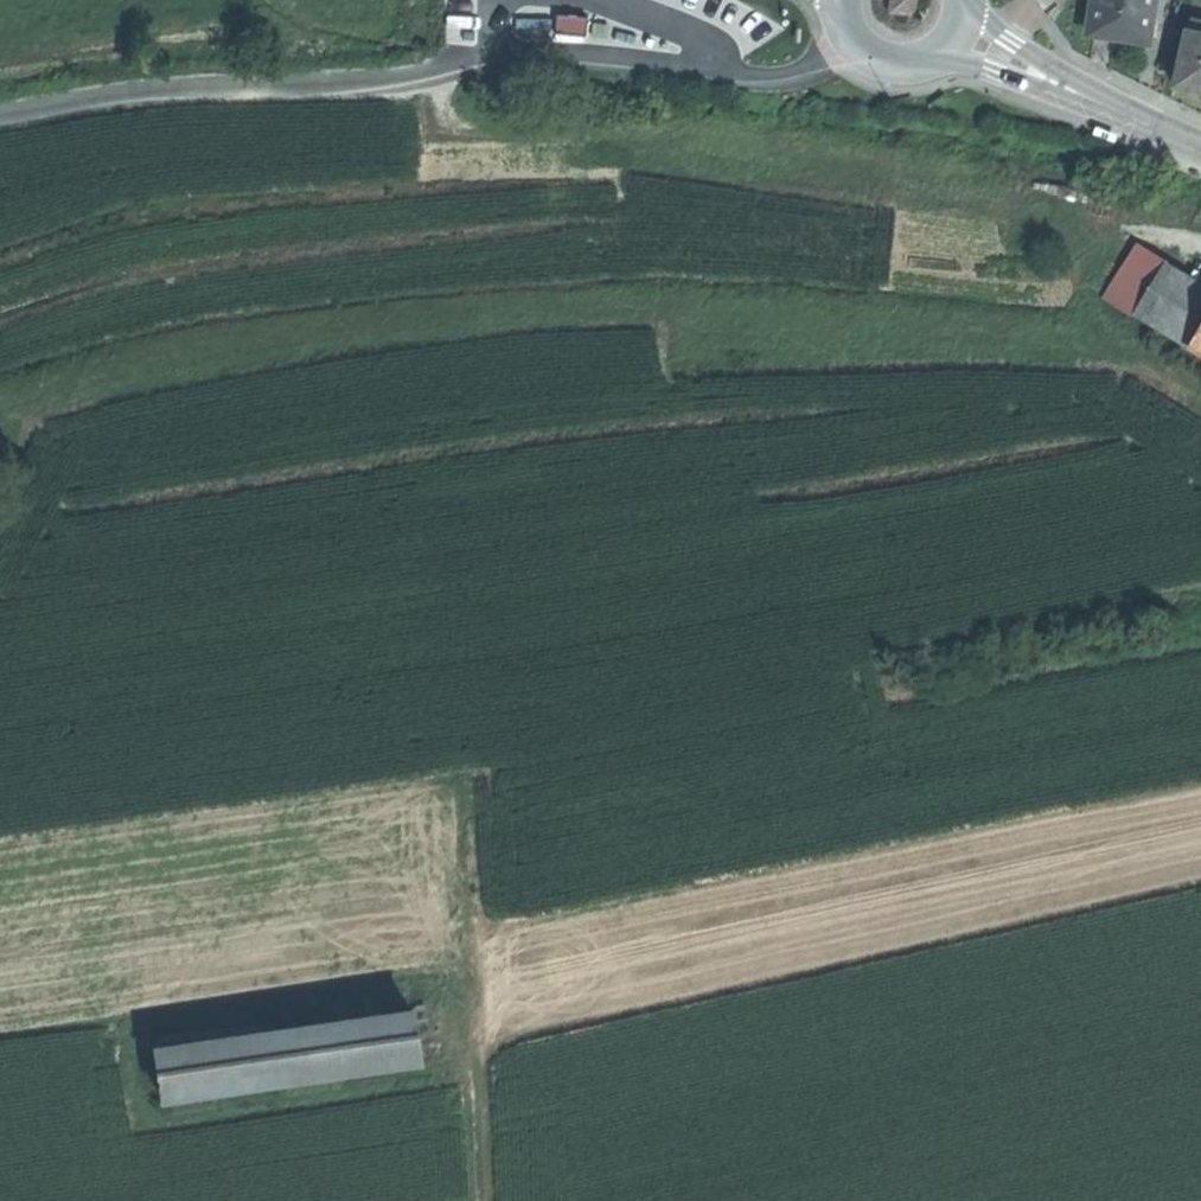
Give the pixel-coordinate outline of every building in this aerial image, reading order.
[(915,15),(916,0),(893,0),(893,15),(915,15)] [(1146,44),(1153,0),(1093,0),(1088,34),(1116,39),(1146,44)] [(1189,35),(1200,38),(1200,21),(1193,19),(1189,35)] [(1200,92),(1200,38),(1189,35),(1187,35),(1176,86),(1200,92)] [(1115,137),(1117,132),(1094,122),(1090,131),(1107,139),(1113,141),(1115,137)] [(1190,346),(1200,329),(1200,284),(1168,263),(1137,313),(1190,346)] [(1190,346),(1200,352),(1200,329),(1190,346)] [(414,1010),(415,1015),(415,1020),(428,1019),(427,1008),(414,1010)] [(159,1050),(166,1101),(421,1067),(415,1020),(415,1015),(159,1050)]
